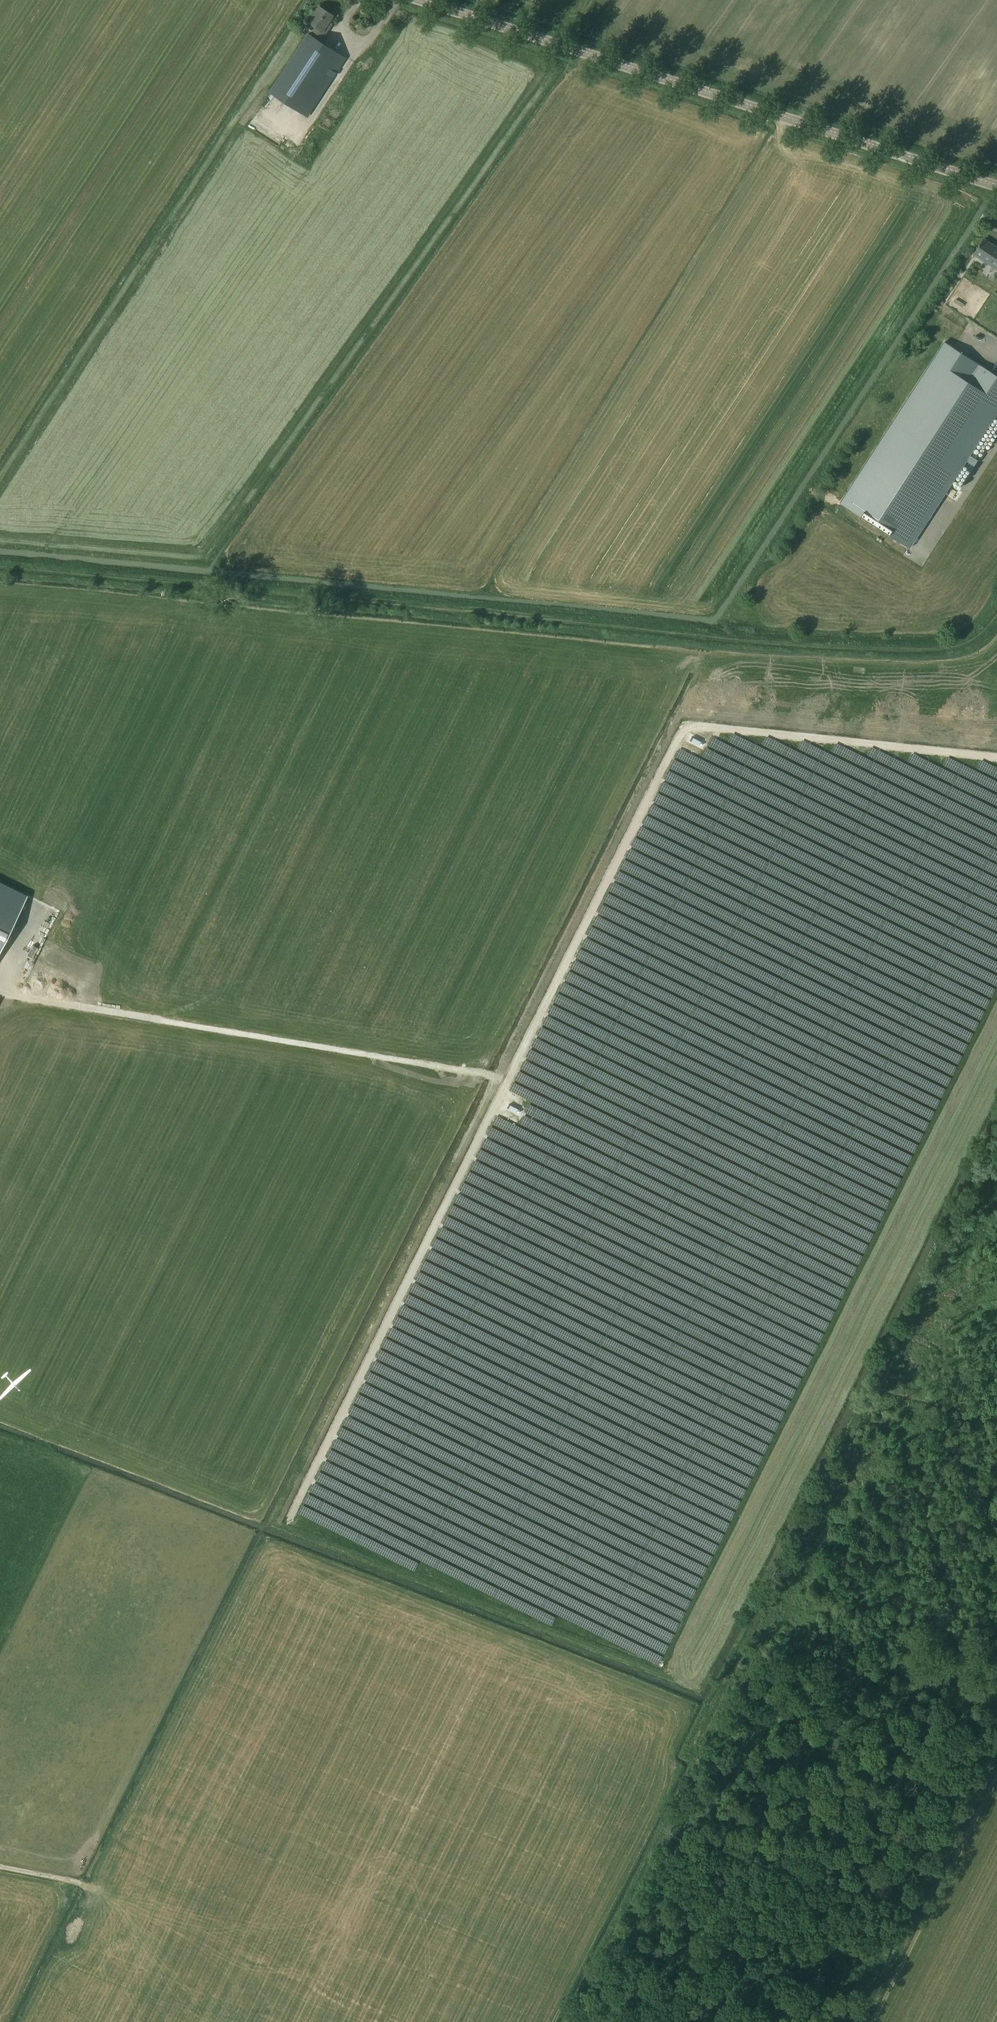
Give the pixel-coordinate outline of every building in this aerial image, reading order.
[(310,22),(318,26),(312,35),(310,33),(271,92),(301,112),(320,83),(326,87),(346,57),(321,41),(330,27),(327,25),(334,15),(320,6),(310,22)] [(320,124),(329,130),(334,121),(325,115),(320,124)] [(996,267),(996,247),(995,246),(994,248),(983,241),(975,253),(996,267)] [(974,465),(978,459),(971,454),(996,414),(996,375),(944,341),(840,503),(800,565),(869,611),(910,548),(967,461),(974,465)] [(690,741),(701,746),(703,741),(692,736),(690,741)] [(0,868),(0,948),(32,884),(0,868)] [(510,1101),(499,1097),(497,1102),(509,1106),(510,1101)]
